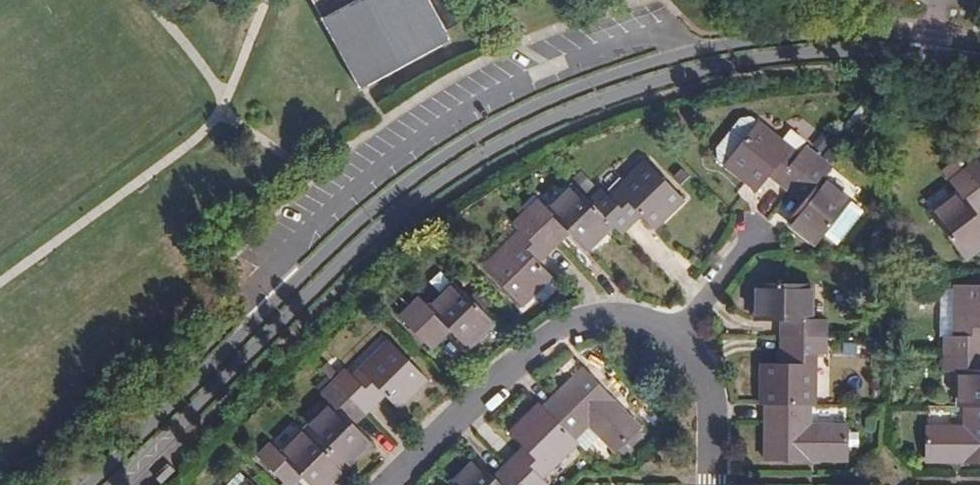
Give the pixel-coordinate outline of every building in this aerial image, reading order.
[(355,92),(448,43),(426,0),(308,0),(355,92)] [(777,178),(790,188),(794,182),(817,155),(800,142),(795,148),(791,144),(757,119),(757,116),(750,110),(739,113),(715,142),(717,155),(755,187),(768,172),(772,166),(782,173),(777,178)] [(795,148),(800,142),(796,139),(791,144),(795,148)] [(976,153),(963,164),(979,185),(979,158),(976,153)] [(830,165),(817,155),(794,182),(807,192),(802,199),(787,216),(816,239),(850,198),(821,175),(830,165)] [(979,212),(973,204),(979,198),(979,185),(963,164),(949,175),(957,186),(929,207),(964,253),(979,239),(979,213),(979,212)] [(768,172),(777,178),(782,173),(772,166),(768,172)] [(613,223),(617,227),(629,216),(635,209),(642,215),(657,229),(678,208),(638,167),(610,196),(602,189),(591,200),(613,223)] [(794,182),(790,188),(802,199),(807,192),(794,182)] [(591,200),(576,184),(552,207),(540,197),(528,209),(554,237),(562,228),(567,233),(586,250),(613,223),(591,200)] [(546,254),(558,242),(554,237),(528,209),(516,223),(521,229),(487,264),(525,303),(554,273),(540,260),(534,254),(540,248),(546,254)] [(635,209),(629,216),(635,221),(642,215),(635,209)] [(554,237),(558,242),(567,233),(562,228),(554,237)] [(540,260),(546,254),(540,248),(534,254),(540,260)] [(784,332),(821,333),(821,313),(808,312),(807,277),(754,279),(754,314),(777,314),(784,314),(784,332)] [(404,316),(431,343),(448,326),(454,331),(471,347),(497,321),(455,281),(431,306),(422,297),(404,316)] [(979,350),(979,333),(979,324),(979,281),(952,282),(952,333),(941,333),(940,350),(979,350)] [(935,333),(941,333),(952,333),(952,282),(936,283),(935,333)] [(448,326),(431,343),(437,349),(454,331),(448,326)] [(807,400),(813,400),(813,351),(821,351),(821,333),(784,332),(777,332),(776,348),(784,348),(784,360),(776,360),(763,360),(763,371),(756,371),(756,399),(762,400),(807,400)] [(369,413),(370,413),(381,403),(376,397),(382,390),(388,396),(402,408),(431,379),(390,340),(355,375),(346,367),(335,378),(352,395),(357,401),(358,402),(369,413)] [(784,348),(776,348),(776,360),(784,360),(784,348)] [(979,368),(979,350),(940,350),(939,368),(956,368),(955,401),(961,401),(979,401),(979,368)] [(545,407),(578,440),(591,427),(617,452),(641,427),(582,367),(543,405),(545,407)] [(352,395),(335,378),(323,390),(331,400),(308,424),(337,454),(338,455),(363,429),(347,412),(341,407),(352,395)] [(376,397),(381,403),(388,396),(382,390),(376,397)] [(341,407),(347,412),(358,402),(357,401),(352,395),(341,407)] [(808,418),(807,400),(762,400),(761,453),(842,453),(843,418),(808,418)] [(961,401),(961,420),(922,420),(922,456),(951,456),(951,450),(962,450),(963,457),(979,457),(979,401),(961,401)] [(581,443),(578,440),(545,407),(543,405),(539,402),(510,432),(522,443),(529,449),(521,458),(515,452),(505,462),(510,468),(527,484),(549,484),(550,484),(550,482),(546,478),(581,443)] [(311,481),(338,455),(337,454),(308,424),(281,449),(273,440),(259,452),(282,475),(293,464),(311,481)] [(529,449),(522,443),(515,452),(521,458),(529,449)] [(510,468),(498,479),(492,474),(475,457),(449,484),(450,484),(527,484),(510,468)] [(505,462),(492,474),(498,479),(510,468),(505,462)]
